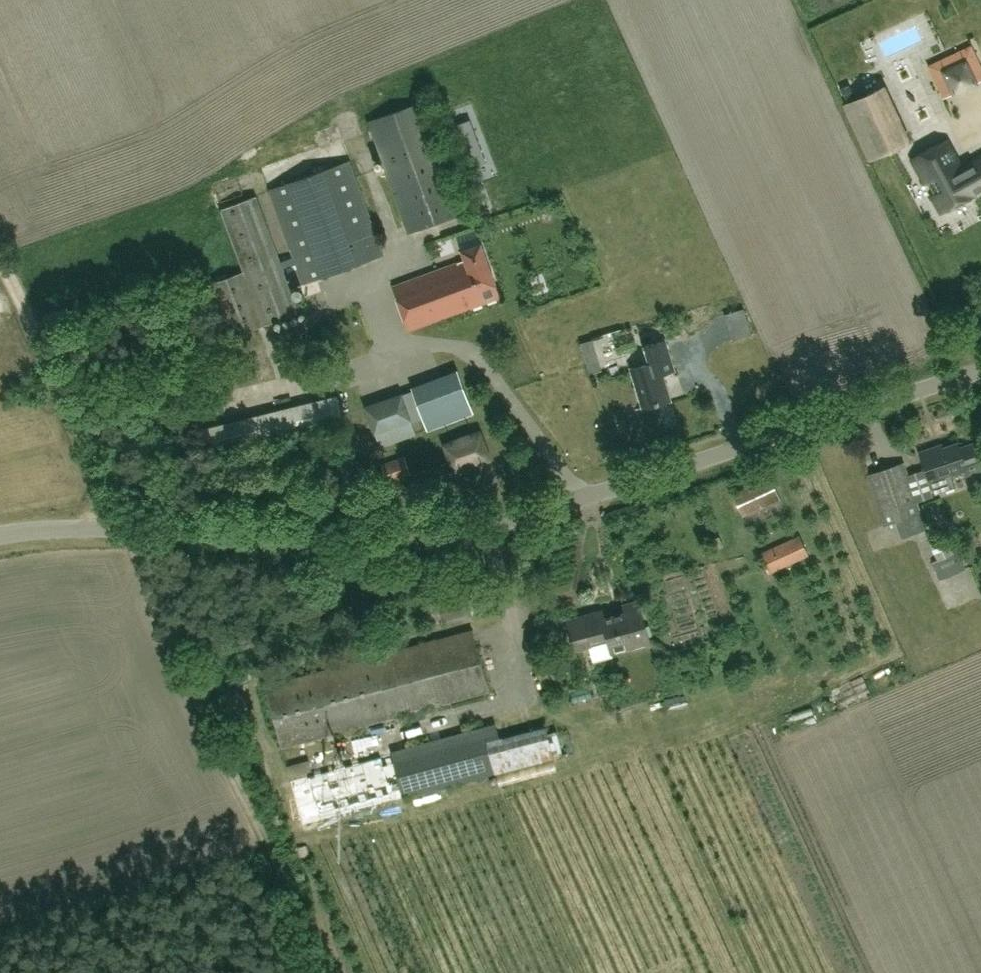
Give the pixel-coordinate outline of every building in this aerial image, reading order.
[(980,81),(980,66),(971,44),(927,64),(943,99),(980,81)] [(908,142),(882,86),(843,104),(869,160),(908,142)] [(459,213),(419,102),(370,120),(410,231),(459,213)] [(946,141),(912,159),(939,211),(980,189),(980,157),(960,168),(946,141)] [(348,161),(272,188),(305,281),(381,254),(348,161)] [(296,267),(284,272),(256,195),(221,208),(244,271),(208,285),(227,338),(298,312),(290,288),(302,283),(296,267)] [(393,285),(409,330),(500,296),(480,242),(460,250),(464,260),(457,263),(457,262),(393,285)] [(643,346),(648,363),(632,368),(644,407),(669,399),(661,373),(674,369),(665,340),(643,346)] [(458,372),(413,389),(428,429),(473,412),(458,372)] [(207,459),(342,422),(336,398),(201,435),(207,459)] [(375,409),(387,452),(420,442),(408,400),(375,409)] [(447,442),(458,472),(497,459),(486,428),(447,442)] [(934,446),(919,451),(930,481),(934,493),(955,486),(951,474),(964,469),(966,474),(980,469),(980,440),(960,447),(958,441),(934,449),(934,446)] [(387,481),(410,473),(404,456),(381,463),(387,481)] [(885,524),(920,512),(903,462),(868,474),(885,524)] [(732,494),(743,517),(781,499),(770,476),(732,494)] [(929,542),(937,560),(932,562),(939,579),(965,568),(949,529),(944,531),(942,528),(934,532),(937,538),(929,542)] [(713,536),(717,545),(723,543),(719,534),(713,536)] [(799,534),(759,553),(769,574),(809,555),(799,534)] [(434,594),(436,600),(436,601),(423,604),(428,625),(440,621),(468,614),(463,593),(458,594),(457,587),(434,594)] [(486,589),(466,594),(472,613),(492,609),(486,589)] [(568,618),(575,645),(606,637),(610,651),(649,640),(639,600),(623,604),(625,611),(605,616),(603,609),(568,618)] [(489,691),(472,629),(265,685),(281,747),(489,691)] [(826,692),(835,713),(871,695),(862,675),(826,692)] [(489,738),(497,769),(555,754),(547,724),(489,738)] [(495,773),(483,727),(391,751),(403,797),(495,773)] [(387,791),(398,788),(391,761),(380,764),(377,756),(306,776),(316,812),(387,792),(387,791)]
